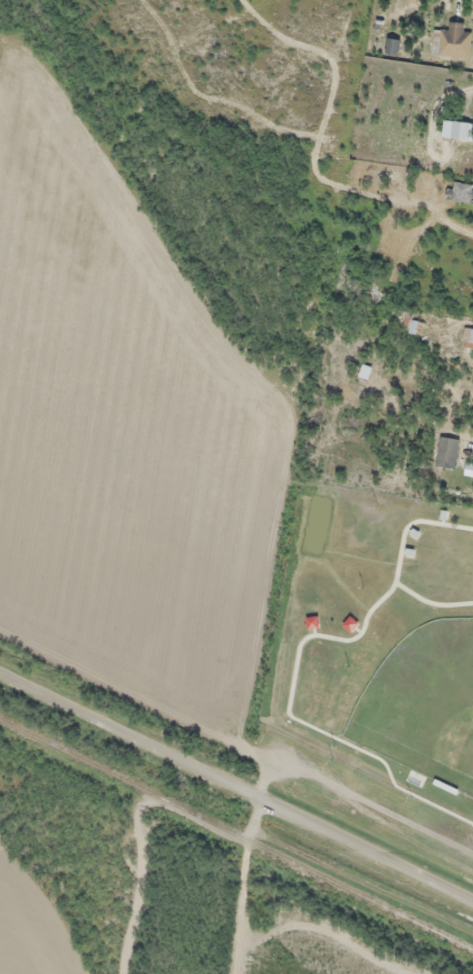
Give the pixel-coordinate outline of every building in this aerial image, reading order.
[(434,29),(432,54),(470,57),(472,33),(463,32),(464,23),(448,22),(447,30),(434,29)] [(384,52),(398,55),(401,40),(387,38),(384,52)] [(471,124),(454,121),(451,139),(468,142),(471,124)] [(472,203),(472,184),(449,182),(447,201),(472,203)] [(409,331),(418,332),(419,323),(410,322),(409,331)] [(464,328),(462,347),(472,348),(472,329),(464,328)] [(437,466),(456,468),(459,439),(440,437),(437,466)]
